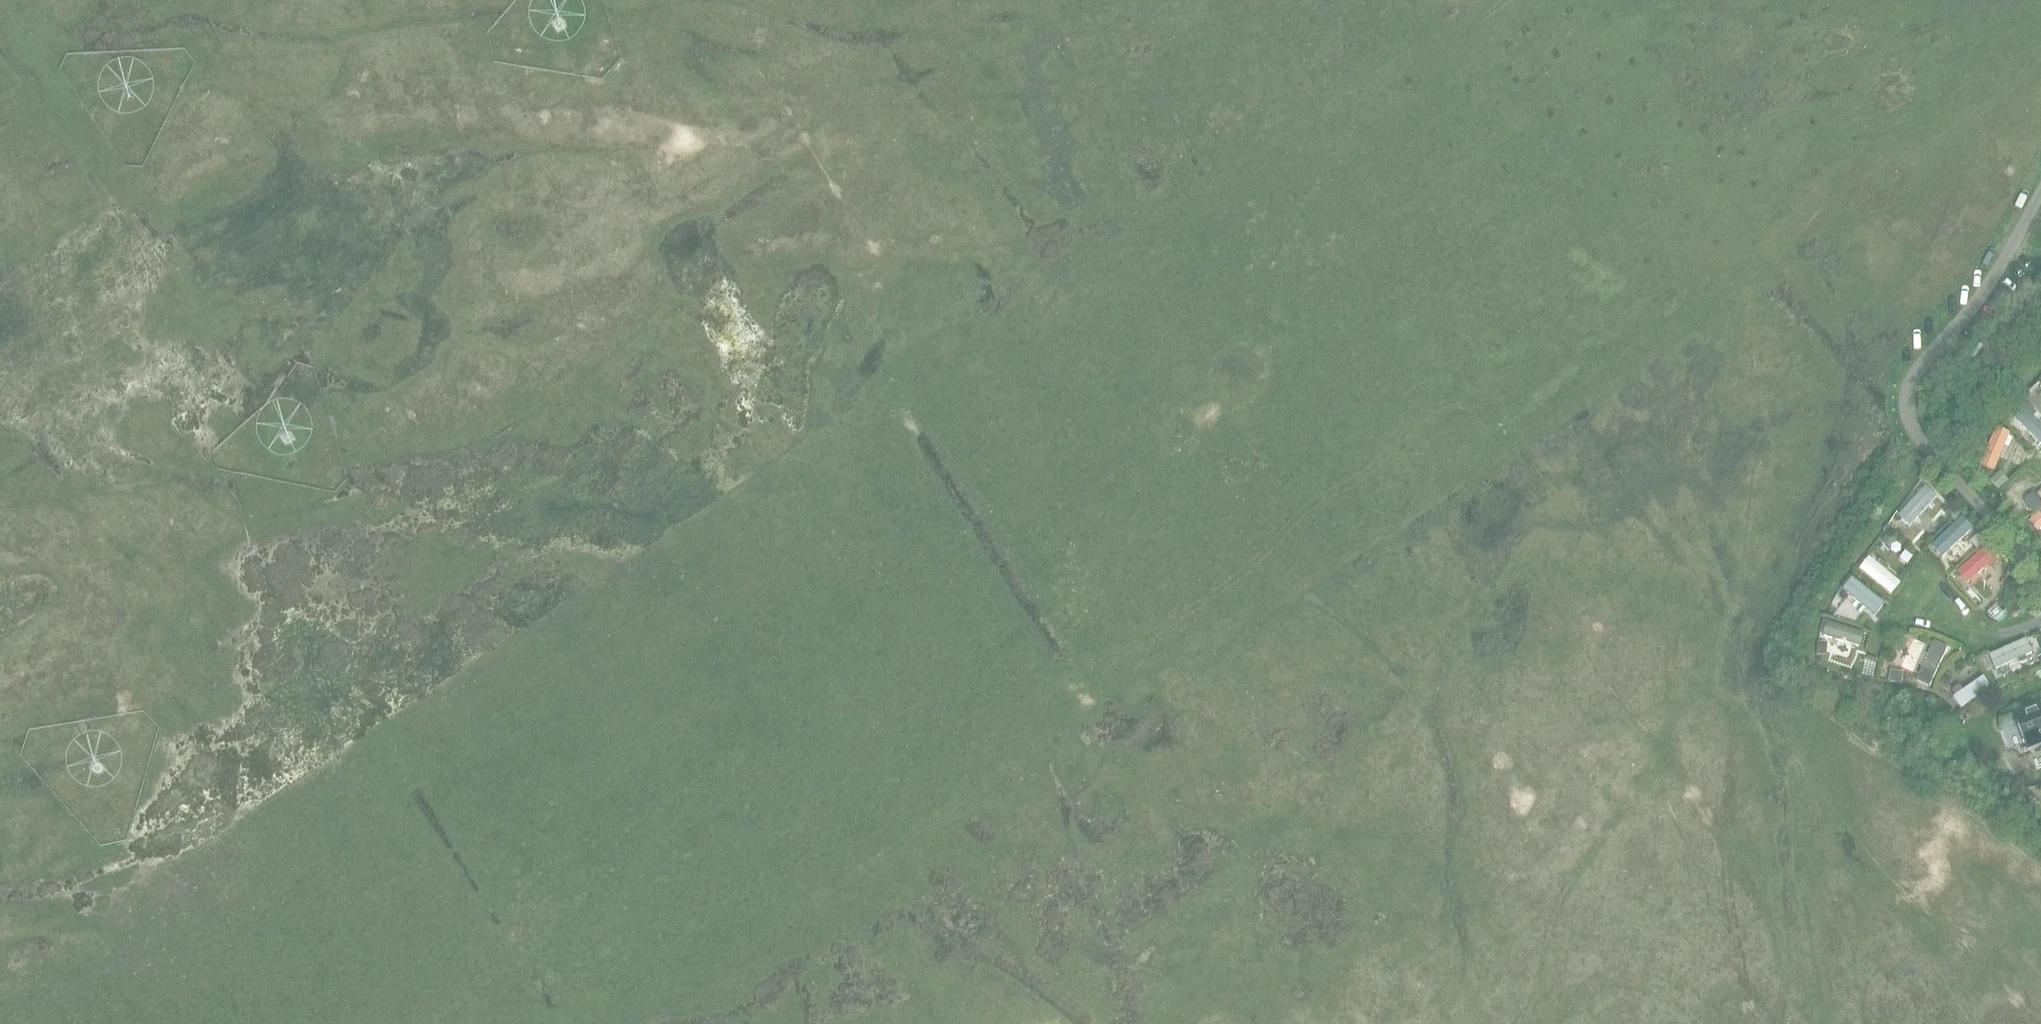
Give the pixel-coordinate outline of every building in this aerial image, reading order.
[(2011,420),(2040,449),(2040,426),(2033,418),(2031,420),(2020,410),(2011,420)] [(1994,430),(1976,468),(1990,474),(2001,449),(2006,452),(2011,441),(2006,439),(2007,437),(1994,430)] [(2000,473),(1990,481),(1997,490),(2007,481),(2000,473)] [(2040,499),(2040,493),(2031,484),(2024,492),(2027,495),(2013,510),(2021,519),(2040,499)] [(1935,500),(1923,489),(1896,519),(1908,530),(1935,500)] [(1950,504),(1942,513),(1950,520),(1958,511),(1950,504)] [(2028,523),(2036,533),(2040,529),(2040,520),(2037,515),(2028,523)] [(1966,532),(1957,524),(1933,549),(1942,557),(1966,532)] [(1977,534),(1969,542),(1976,549),(1984,541),(1977,534)] [(1887,535),(1881,543),(1890,550),(1896,542),(1887,535)] [(1984,549),(1954,576),(1963,587),(1985,568),(1987,571),(1997,563),(1994,560),(1984,549)] [(1866,560),(1857,571),(1889,598),(1898,587),(1866,560)] [(1851,578),(1839,593),(1872,619),(1884,605),(1851,578)] [(1996,606),(1987,615),(1995,622),(2003,614),(1996,606)] [(1861,637),(1824,626),(1820,639),(1857,650),(1861,637)] [(1826,644),(1816,643),(1816,656),(1826,656),(1826,644)] [(2022,643),(1986,659),(1991,671),(2027,654),(2022,643)] [(1944,651),(1930,645),(1913,684),(1926,690),(1944,651)] [(1890,670),(1888,680),(1900,683),(1902,673),(1890,670)] [(1944,676),(1939,686),(1946,689),(1951,679),(1944,676)] [(1952,697),(1962,710),(1992,689),(1984,676),(1952,697)] [(2026,748),(2040,743),(2040,704),(2014,714),(2026,748)] [(2031,806),(2036,813),(2040,810),(2040,807),(2037,802),(2031,806)]
